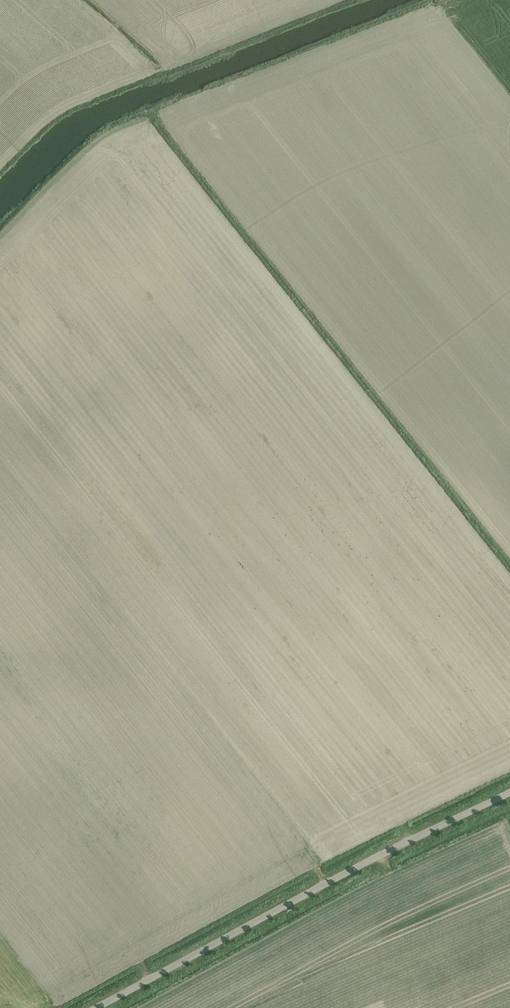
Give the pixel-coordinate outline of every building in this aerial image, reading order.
[(100,958),(111,953),(107,946),(96,951),(100,958)]
